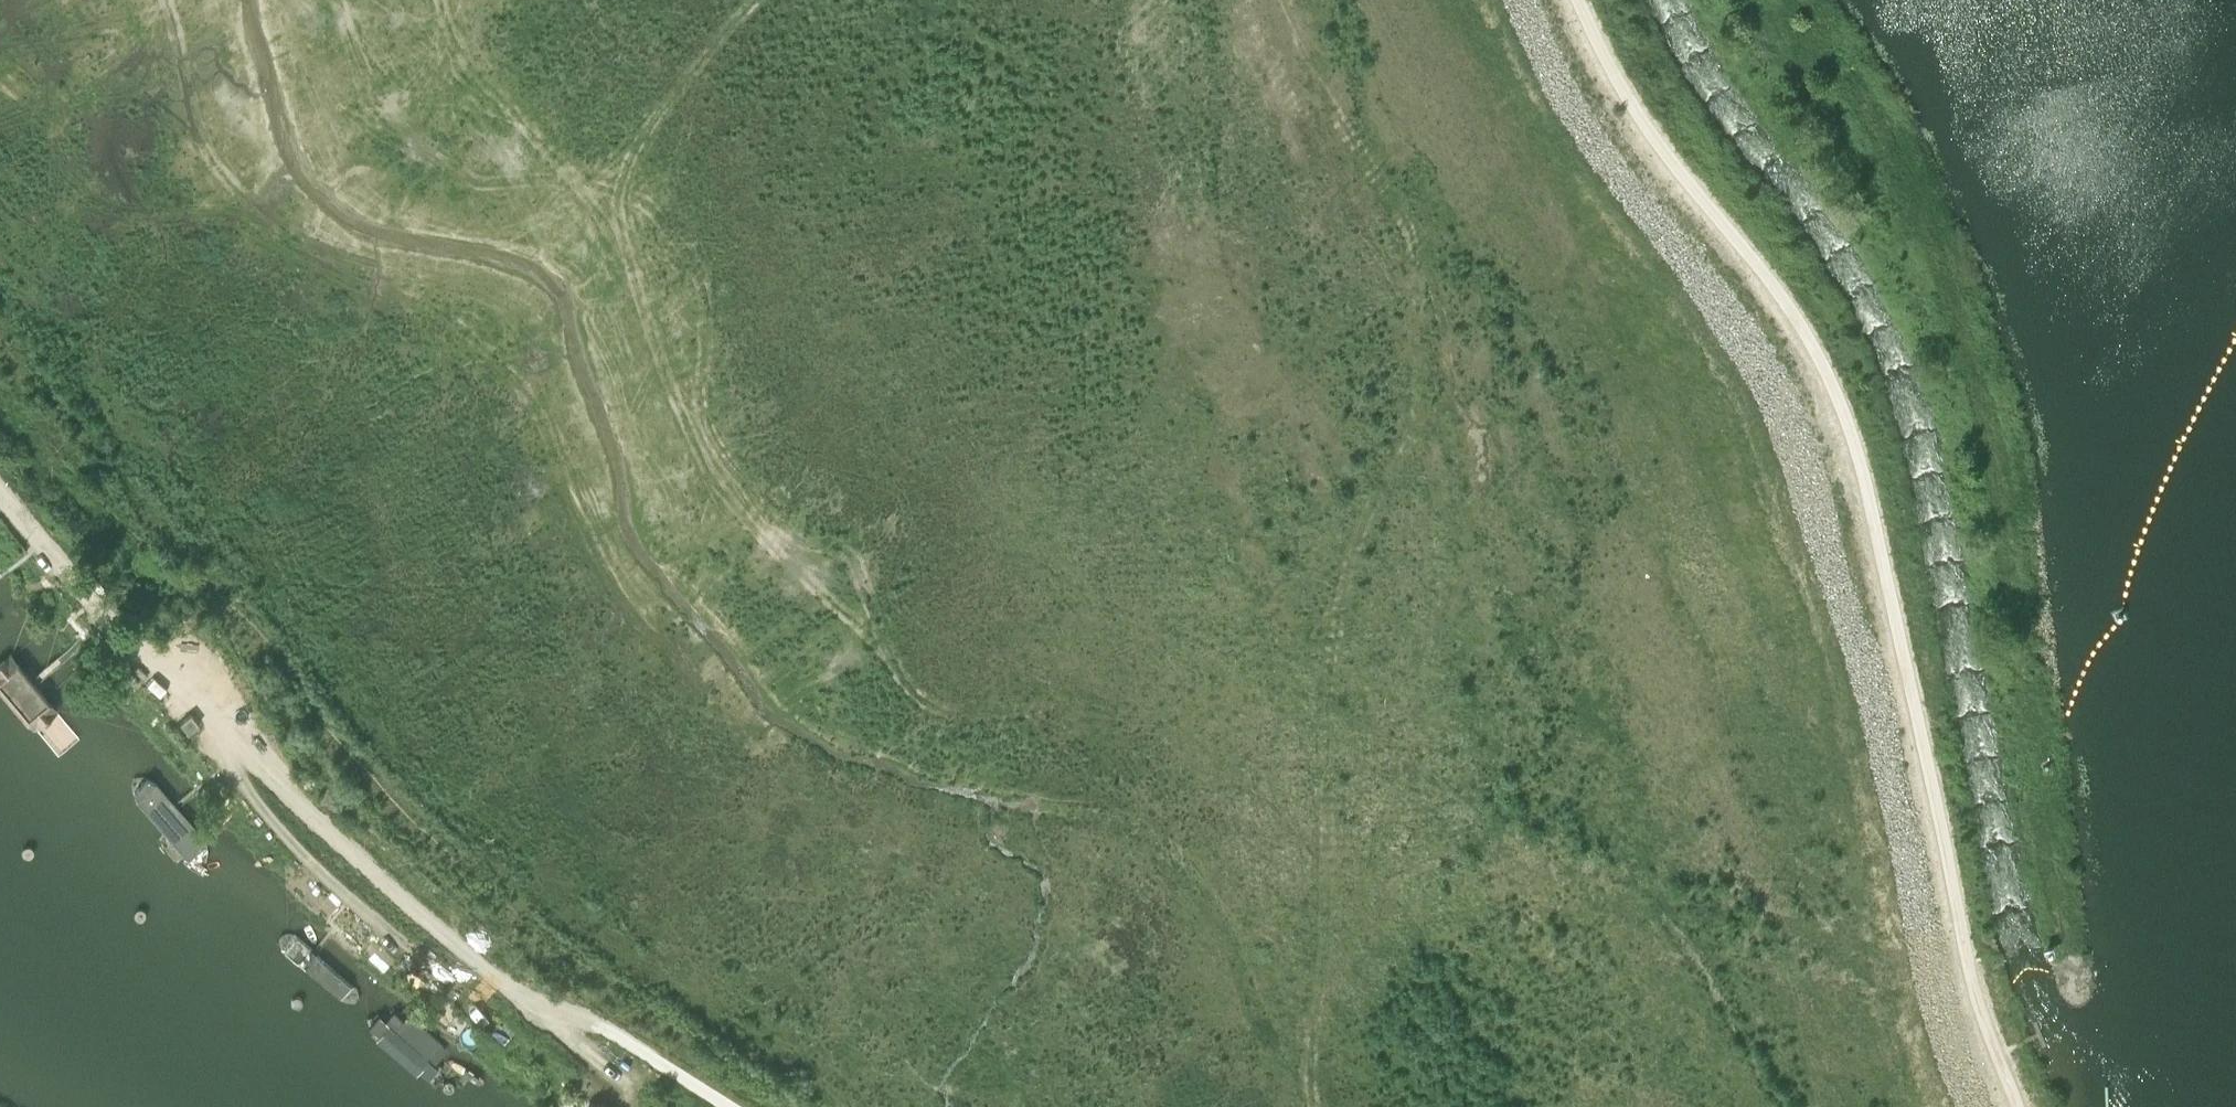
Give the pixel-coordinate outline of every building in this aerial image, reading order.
[(123,738),(63,675),(25,635),(13,647),(50,686),(60,696),(96,734),(111,750),(123,738)] [(34,689),(57,713),(62,709),(39,684),(35,688),(34,689)] [(200,722),(191,712),(181,720),(189,730),(200,722)] [(150,776),(134,794),(171,839),(187,854),(193,854),(208,843),(150,776)] [(350,1006),(365,990),(325,952),(309,968),(350,1006)] [(454,1056),(402,1009),(377,1037),(429,1083),(454,1056)]
